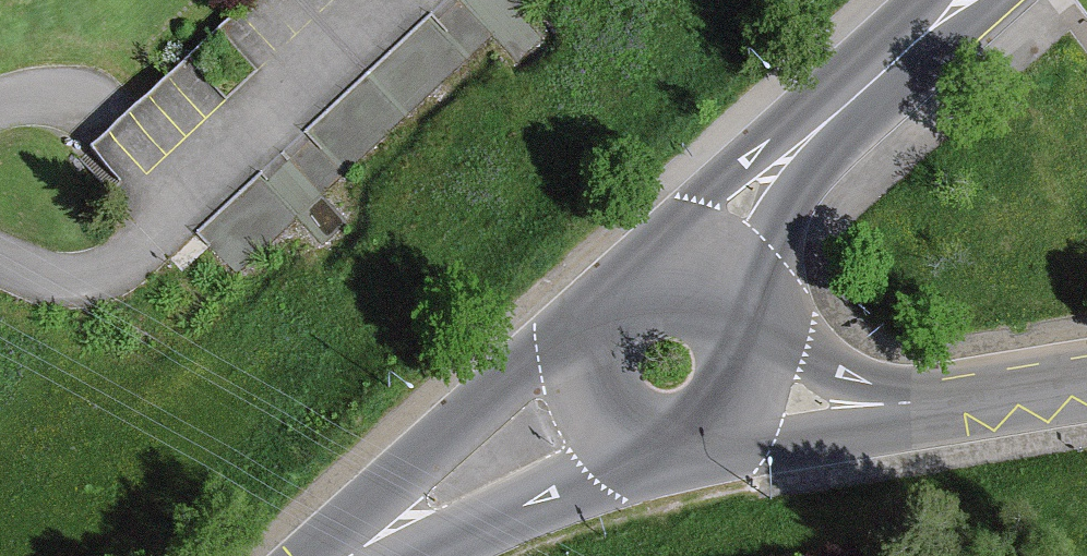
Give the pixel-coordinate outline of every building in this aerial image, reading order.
[(92,145),(159,215),(223,283),(522,0),(245,0),(142,97),(116,122),(92,145)]
